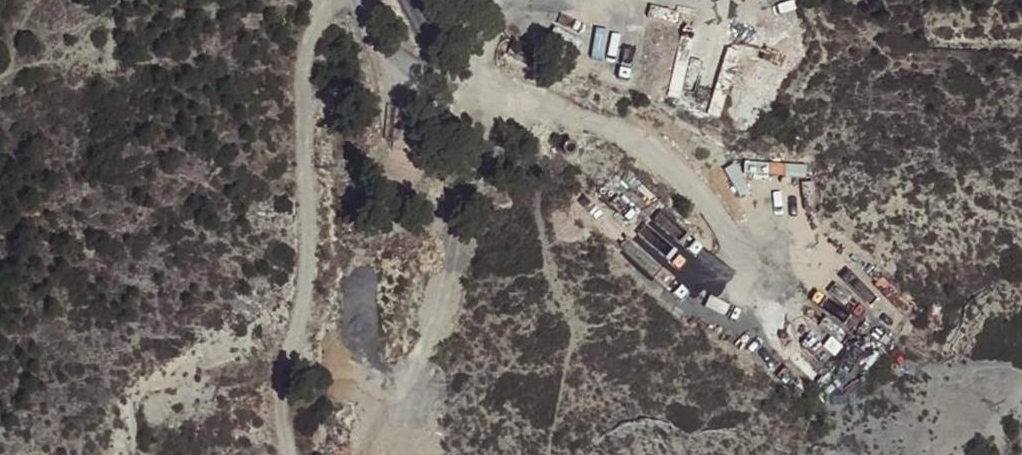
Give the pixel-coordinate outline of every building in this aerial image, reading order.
[(599,15),(603,0),(592,0),(589,13),(599,15)] [(578,157),(578,152),(578,151),(574,147),(568,146),(564,149),(562,154),(564,160),(569,162),(574,161),(578,157)]
